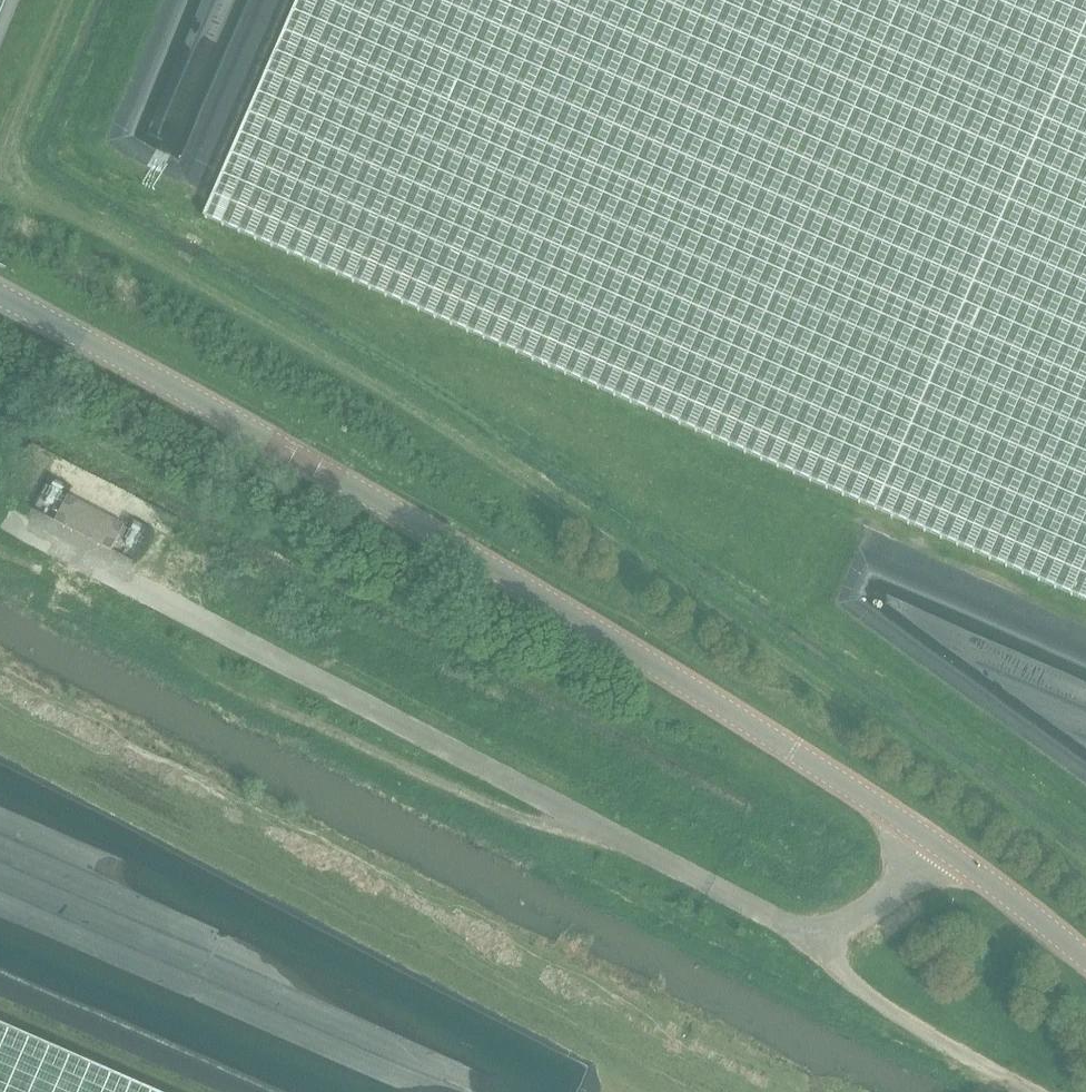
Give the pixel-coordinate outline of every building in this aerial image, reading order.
[(205,217),(1085,601),(1085,0),(300,0),(205,217)] [(56,521),(113,551),(126,526),(69,496),(56,521)] [(20,936),(27,936),(31,924),(40,924),(43,915),(43,901),(49,882),(26,874),(29,866),(29,813),(3,804),(9,785),(0,781),(0,929),(20,936)] [(0,1024),(0,1091),(156,1091),(0,1024)]
